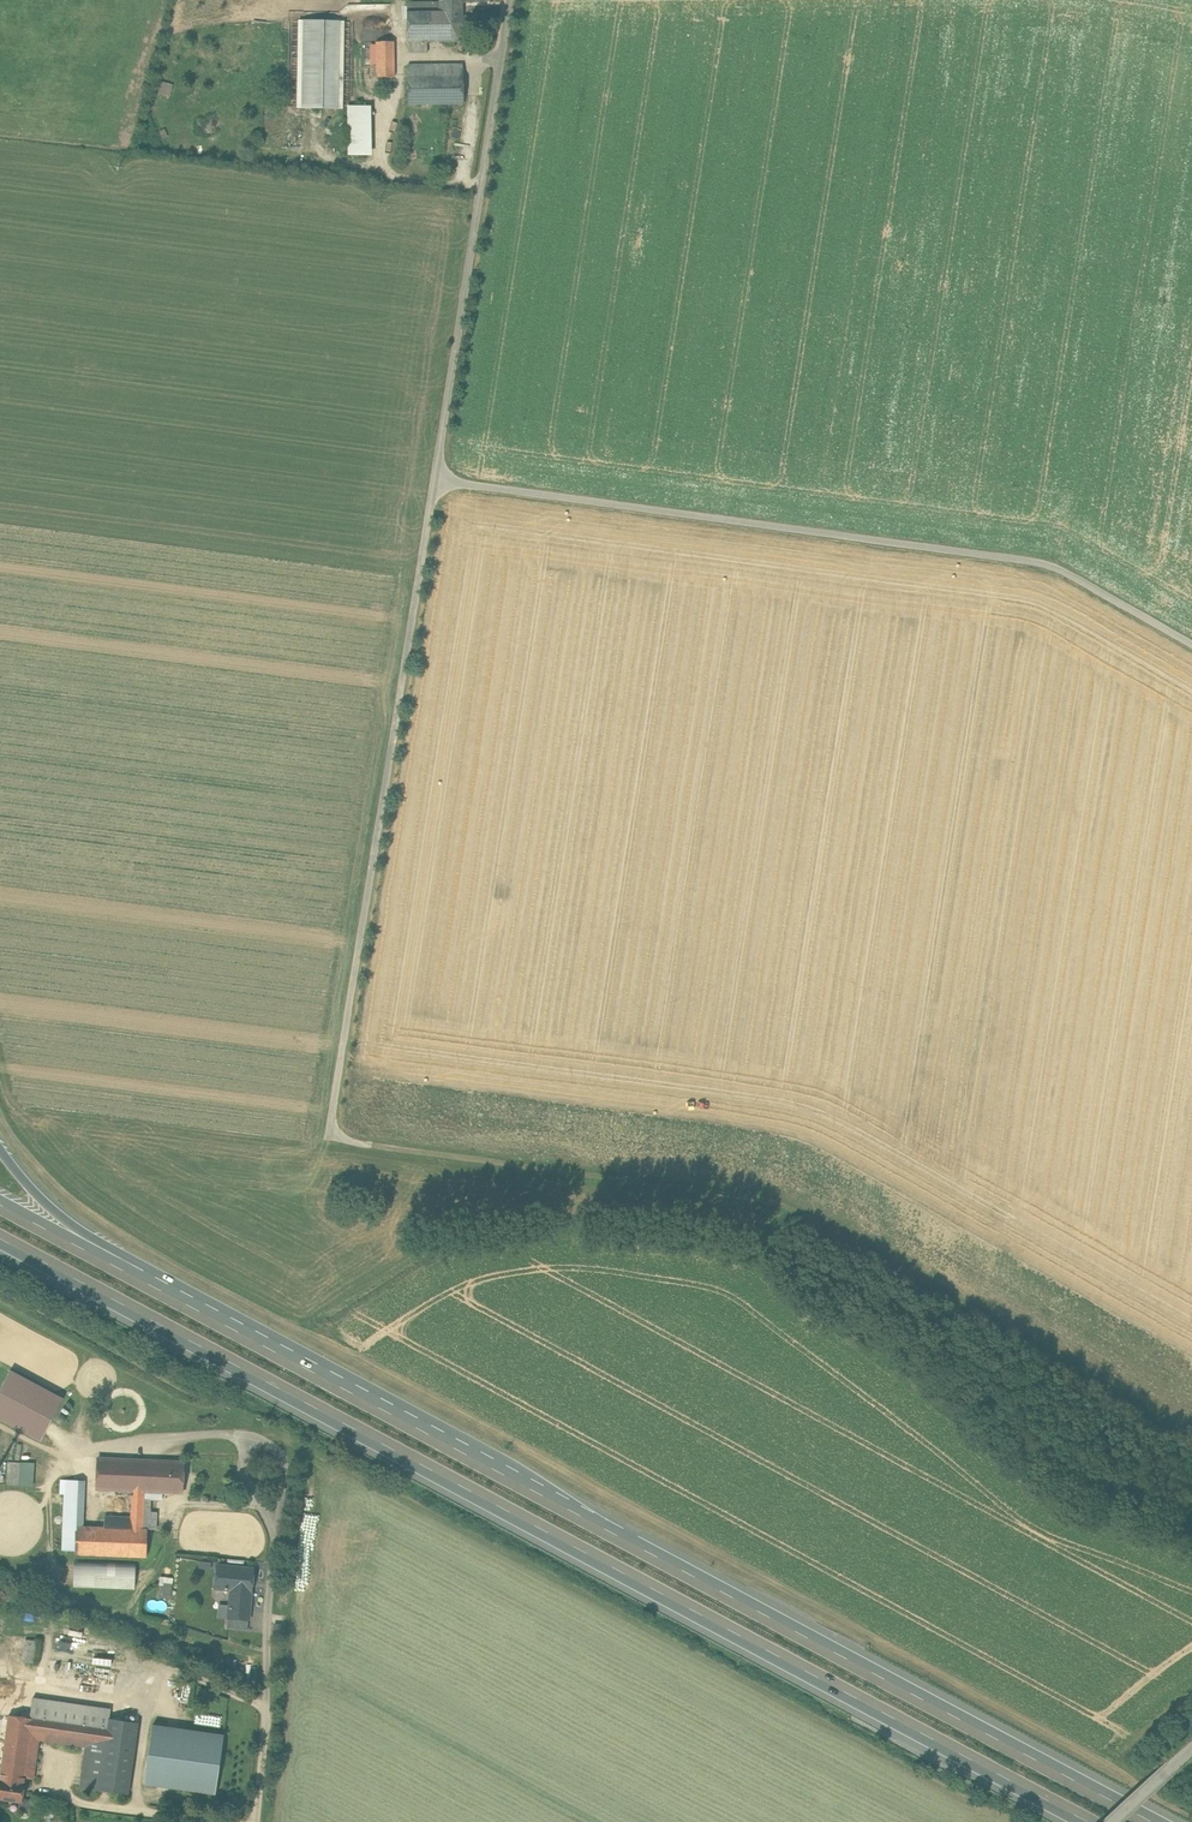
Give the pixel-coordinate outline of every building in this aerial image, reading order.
[(439,2),(439,9),(463,10),(462,2),(462,0),(439,0),(439,2)] [(463,10),(439,9),(439,2),(407,2),(408,52),(427,52),(427,41),(445,41),(450,41),(455,41),(463,41),(463,10)] [(475,27),(474,15),(464,16),(464,27),(475,27)] [(339,22),(304,22),(303,106),(337,107),(339,22)] [(393,42),(376,42),(377,77),(393,77),(393,42)] [(446,64),(437,64),(437,65),(408,65),(408,104),(463,104),(463,64),(446,65),(446,64)] [(371,66),(354,65),(353,82),(370,83),(371,66)] [(171,95),(174,83),(161,81),(159,93),(171,95)] [(364,106),(348,106),(349,154),(365,154),(364,106)] [(10,1370),(0,1390),(0,1419),(41,1441),(64,1398),(10,1370)] [(147,1460),(98,1458),(96,1489),(132,1490),(144,1491),(146,1491),(147,1460)] [(184,1462),(147,1460),(146,1491),(183,1492),(184,1462)] [(20,1462),(9,1462),(8,1484),(19,1485),(20,1462)] [(32,1463),(20,1462),(19,1485),(31,1485),(32,1463)] [(85,1480),(61,1479),(60,1492),(65,1492),(65,1491),(84,1492),(85,1480)] [(104,1527),(83,1526),(84,1492),(65,1491),(65,1492),(63,1550),(75,1550),(75,1554),(146,1557),(147,1529),(147,1528),(143,1528),(143,1511),(144,1491),(132,1490),(131,1517),(105,1516),(104,1527)] [(157,1512),(143,1511),(143,1528),(147,1528),(147,1529),(156,1529),(157,1512)] [(135,1588),(136,1562),(73,1561),(73,1586),(135,1588)] [(253,1568),(217,1565),(215,1588),(233,1590),(232,1606),(229,1606),(228,1617),(249,1619),(253,1568)] [(173,1594),(174,1576),(160,1576),(160,1583),(164,1584),(163,1593),(173,1594)] [(37,1641),(26,1639),(23,1661),(34,1662),(37,1641)] [(110,1708),(33,1697),(30,1718),(107,1729),(109,1718),(110,1708)] [(9,1715),(1,1773),(0,1773),(0,1779),(24,1783),(25,1777),(34,1778),(39,1740),(87,1747),(81,1787),(98,1789),(107,1729),(30,1718),(9,1715)] [(139,1722),(109,1718),(107,1729),(98,1789),(128,1794),(139,1722)] [(223,1735),(154,1725),(145,1784),(215,1793),(223,1735)] [(0,1779),(0,1797),(5,1798),(5,1799),(15,1801),(15,1800),(22,1801),(25,1783),(24,1783),(0,1779)]
